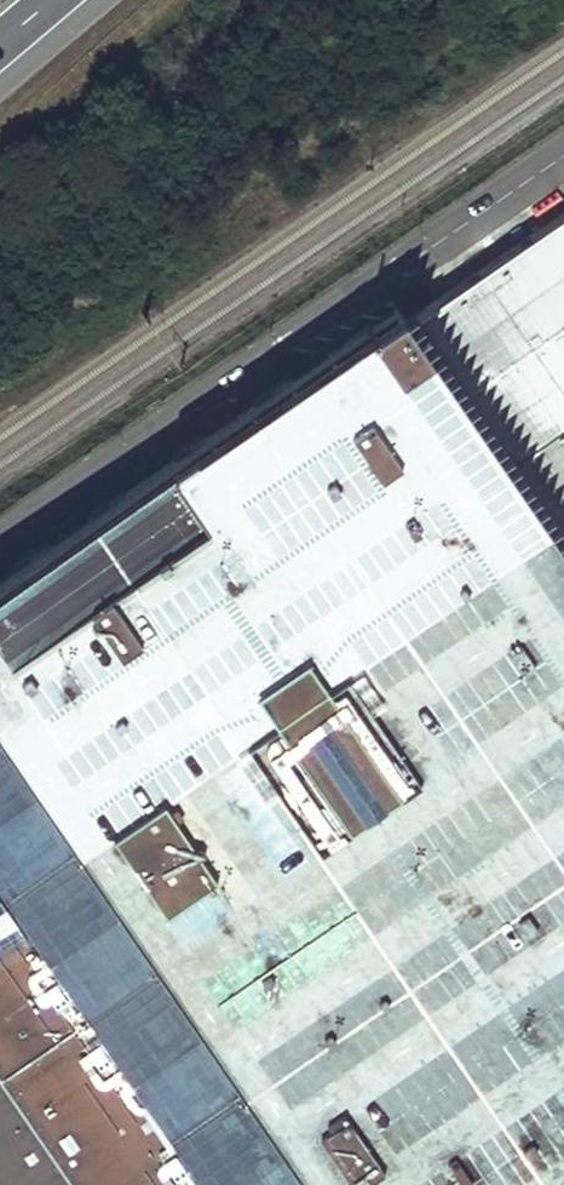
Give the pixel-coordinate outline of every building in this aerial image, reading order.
[(424,327),(563,531),(563,231),(424,327)] [(407,321),(279,408),(209,455),(134,506),(49,564),(0,597),(0,1184),(563,1184),(563,552),(407,321)]
